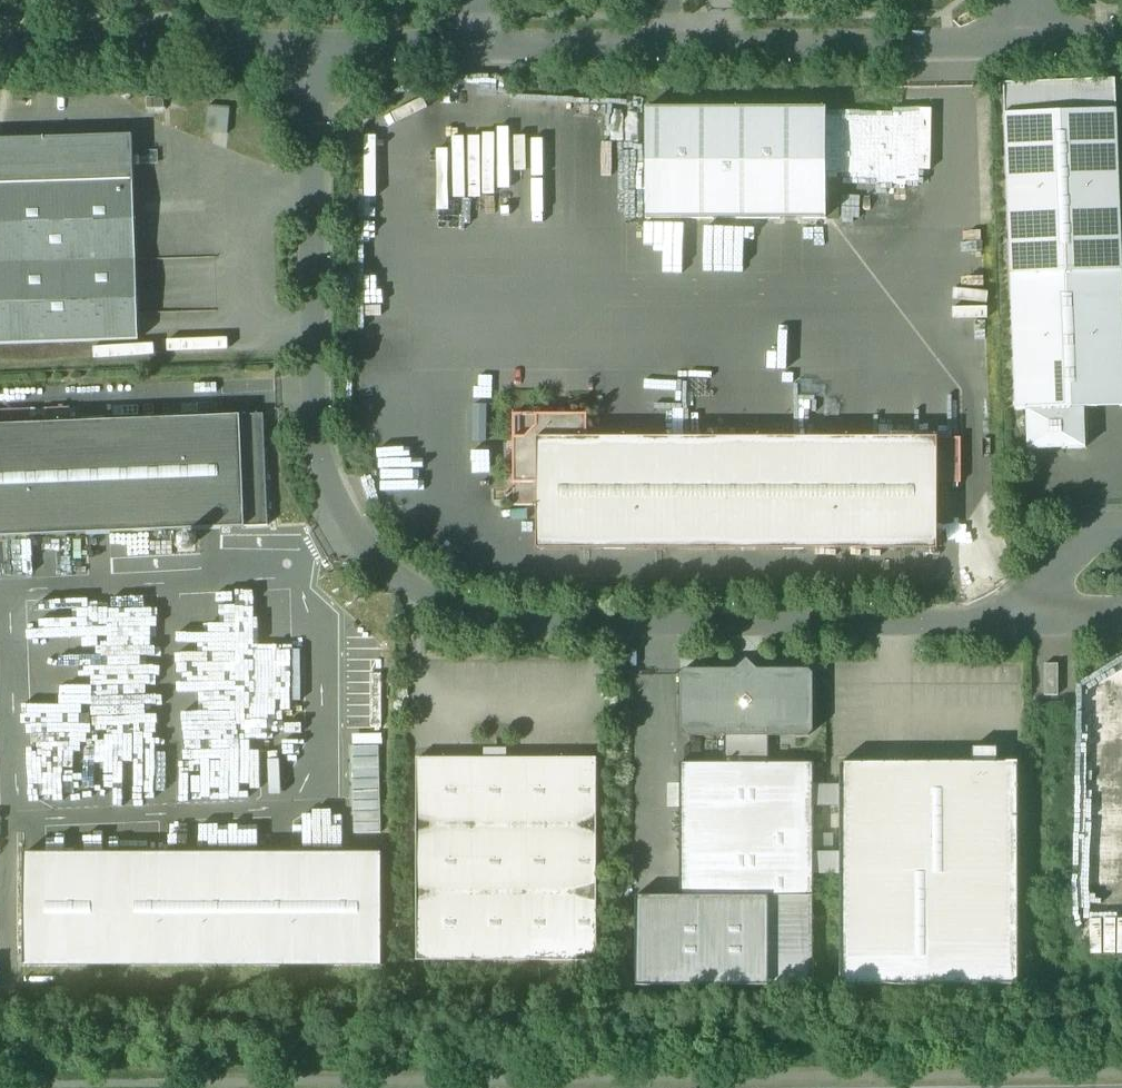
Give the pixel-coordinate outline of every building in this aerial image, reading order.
[(1115,81),(1004,85),(1005,115),(1117,111),(1115,81)] [(164,98),(147,99),(147,110),(165,110),(164,98)] [(208,128),(228,131),(231,108),(210,105),(208,128)] [(829,110),(646,110),(647,222),(829,221),(829,110)] [(1005,115),(1011,276),(1121,272),(1121,258),(1117,111),(1005,115)] [(0,141),(0,186),(134,182),(132,136),(0,141)] [(0,186),(0,345),(139,341),(134,182),(0,186)] [(1011,276),(1016,410),(1015,410),(1015,411),(1026,411),(1084,408),(1121,407),(1121,272),(1011,276)] [(1084,408),(1026,411),(1028,451),(1051,450),(1051,446),(1062,446),(1062,449),(1086,449),(1084,408)] [(264,416),(240,417),(245,528),(268,527),(264,416)] [(588,416),(514,416),(514,507),(537,507),(538,439),(588,439),(588,416)] [(0,426),(0,537),(245,528),(240,417),(0,426)] [(588,439),(538,439),(537,507),(537,550),(938,550),(938,484),(938,439),(588,439)] [(961,439),(938,439),(938,484),(961,484),(961,439)] [(495,448),(474,448),(474,488),(494,488),(495,448)] [(1003,546),(985,547),(986,558),(1003,557),(1003,546)] [(75,667),(99,664),(93,617),(99,616),(96,594),(49,600),(58,673),(50,674),(47,648),(30,650),(35,688),(52,686),(51,680),(76,677),(75,667)] [(809,670),(757,670),(747,659),(737,670),(685,670),(680,675),(680,732),(685,737),(725,737),(769,737),(809,737),(814,732),(814,675),(809,670)] [(1081,677),(1074,919),(1085,925),(1084,960),(1088,953),(1089,919),(1121,920),(1121,659),(1081,677)] [(1045,696),(1059,696),(1059,665),(1046,665),(1045,696)] [(769,737),(725,737),(725,764),(769,764),(769,737)] [(382,831),(379,744),(350,745),(353,832),(382,831)] [(998,749),(973,749),(973,764),(998,763),(998,749)] [(597,759),(417,759),(417,962),(597,962),(597,759)] [(973,764),(840,764),(840,788),(840,873),(840,986),(1018,986),(1018,763),(999,763),(998,763),(973,764)] [(725,764),(680,764),(680,896),(680,897),(814,897),(814,873),(814,788),(814,764),(769,764),(725,764)] [(840,788),(814,788),(814,873),(840,873),(840,788)] [(386,853),(105,852),(105,827),(81,827),(81,851),(33,851),(33,964),(385,965),(386,853)] [(814,897),(680,897),(680,896),(636,896),(636,986),(814,986),(814,897)]
